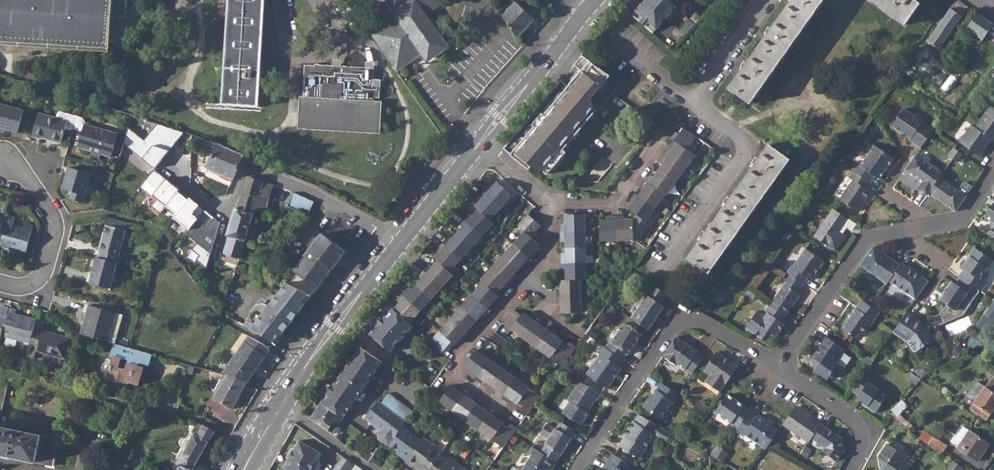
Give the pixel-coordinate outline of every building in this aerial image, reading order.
[(109,53),(111,17),(126,18),(127,0),(0,0),(0,46),(109,53)] [(257,106),(265,0),(229,0),(222,104),(257,106)] [(367,13),(374,9),(369,0),(359,0),(367,13)] [(398,73),(418,58),(416,55),(421,52),(428,61),(432,58),(433,60),(446,51),(444,48),(448,46),(426,14),(433,8),(434,10),(446,1),(445,0),(386,0),(393,9),(387,13),(392,20),(370,35),(398,73)] [(653,33),(677,6),(670,0),(645,0),(638,8),(632,14),(653,33)] [(750,104),(824,0),(792,0),(771,29),(769,27),(765,32),(767,34),(747,63),(744,61),(741,67),(743,69),(729,89),(750,104)] [(905,25),(920,3),(915,0),(870,0),(905,25)] [(950,8),(961,15),(968,6),(959,0),(955,0),(950,8)] [(504,16),(519,37),(534,19),(516,2),(504,16)] [(344,12),(355,29),(363,24),(351,7),(344,12)] [(938,48),(961,15),(950,8),(927,40),(938,48)] [(967,27),(983,38),(993,25),(977,12),(967,27)] [(906,72),(935,91),(939,86),(914,69),(915,67),(940,84),(946,76),(921,59),(922,57),(947,75),(954,65),(925,45),(906,72)] [(574,65),(581,71),(589,62),(582,56),(574,65)] [(537,126),(514,153),(532,166),(535,163),(537,160),(545,167),(551,171),(568,150),(566,148),(598,109),(594,106),(591,98),(610,76),(589,62),(581,71),(560,98),(546,114),(544,112),(534,123),(537,126)] [(302,99),(300,125),(377,130),(379,104),(373,104),(374,98),(379,98),(380,86),(373,85),(374,68),(333,65),(314,64),(314,65),(305,64),(302,96),(302,97),(304,97),(304,99),(302,99)] [(18,132),(24,110),(0,103),(0,127),(18,132)] [(979,154),(987,142),(986,141),(989,137),(992,139),(993,140),(993,139),(993,107),(991,105),(976,127),(973,125),(962,140),(968,144),(967,146),(979,154)] [(894,125),(913,137),(911,140),(922,147),(935,129),(905,108),(894,125)] [(77,116),(61,111),(59,113),(57,118),(68,121),(67,127),(71,128),(74,127),(77,116)] [(42,137),(63,142),(67,127),(68,121),(57,118),(39,113),(33,136),(42,139),(42,137)] [(74,127),(83,129),(84,124),(85,122),(83,117),(77,116),(74,127)] [(119,134),(84,124),(83,129),(83,130),(78,146),(92,150),(91,157),(99,159),(101,152),(112,155),(119,134)] [(158,124),(144,141),(128,128),(123,144),(156,168),(183,133),(158,124)] [(673,140),(674,141),(677,144),(686,150),(695,137),(682,128),(678,133),(673,140)] [(980,156),(992,139),(989,137),(986,141),(987,142),(979,154),(980,156)] [(208,168),(233,179),(244,154),(211,140),(209,145),(217,148),(208,168)] [(674,141),(669,148),(672,151),(677,144),(674,141)] [(669,148),(664,155),(684,169),(694,155),(686,150),(677,144),(672,151),(669,148)] [(687,259),(708,274),(789,160),(768,145),(758,160),(755,158),(751,164),(754,165),(730,199),(727,197),(723,203),(726,204),(705,234),(703,231),(699,237),(701,239),(687,259)] [(870,183),(871,183),(876,177),(879,179),(894,158),(875,146),(861,165),(858,163),(853,171),(855,172),(870,183)] [(955,148),(949,156),(953,159),(959,151),(955,148)] [(958,162),(964,154),(959,151),(953,159),(958,162)] [(663,162),(658,170),(675,182),(684,169),(664,155),(660,160),(663,162)] [(930,192),(932,188),(940,177),(943,173),(917,155),(900,180),(915,190),(918,189),(927,196),(930,192)] [(537,160),(535,163),(543,169),(545,167),(537,160)] [(72,199),(84,202),(92,173),(70,166),(64,189),(74,191),(72,199)] [(189,230),(204,210),(155,170),(140,187),(152,196),(154,195),(158,199),(152,206),(161,213),(166,206),(176,214),(173,218),(189,230)] [(645,181),(648,183),(664,195),(666,196),(675,182),(658,170),(653,178),(649,175),(645,181)] [(870,183),(855,172),(850,178),(853,181),(839,200),(857,212),(871,192),(865,189),(870,183)] [(273,186),(249,177),(247,178),(238,209),(254,214),(255,209),(265,212),(273,186)] [(930,192),(957,211),(967,196),(940,177),(932,188),(930,192)] [(504,179),(499,184),(505,190),(509,184),(504,179)] [(488,187),(483,193),(501,209),(512,196),(505,190),(499,184),(497,182),(491,190),(488,187)] [(639,189),(635,194),(655,209),(664,195),(648,183),(642,191),(639,189)] [(519,192),(509,184),(505,190),(512,196),(514,198),(519,192)] [(289,206),(310,215),(316,203),(295,192),(289,206)] [(476,207),(479,210),(491,221),(501,209),(483,193),(479,198),(481,201),(476,207)] [(636,215),(633,221),(633,242),(635,243),(646,227),(645,222),(655,209),(635,194),(631,199),(634,202),(628,210),(636,215)] [(986,216),(993,222),(993,204),(986,216)] [(224,253),(241,258),(254,214),(238,209),(236,209),(228,235),(230,236),(224,253)] [(814,237),(835,251),(846,236),(840,232),(849,219),(834,209),(814,237)] [(207,267),(220,222),(204,210),(189,230),(187,233),(199,242),(193,249),(202,255),(198,260),(207,267)] [(470,214),(465,220),(483,236),(494,224),(491,221),(479,210),(472,216),(470,214)] [(518,226),(524,232),(530,237),(535,230),(540,225),(528,214),(518,226)] [(4,223),(0,239),(0,245),(28,253),(34,231),(25,229),(14,226),(16,218),(6,215),(5,221),(4,223)] [(562,225),(562,232),(586,232),(586,216),(566,215),(565,225),(562,225)] [(101,251),(100,258),(118,263),(120,263),(122,257),(119,257),(128,222),(110,216),(100,250),(101,251)] [(601,242),(616,242),(616,217),(609,217),(609,221),(605,221),(600,221),(601,242)] [(622,217),(616,217),(616,242),(633,242),(633,221),(623,221),(622,217)] [(463,228),(457,234),(472,248),(483,236),(465,220),(460,225),(463,228)] [(538,233),(535,230),(530,237),(533,239),(538,233)] [(524,232),(514,244),(533,260),(537,255),(534,252),(540,245),(533,239),(530,237),(524,232)] [(566,244),(566,247),(586,247),(586,232),(562,232),(562,239),(566,239),(566,244)] [(286,282),(311,295),(345,251),(321,233),(284,281),(286,282)] [(444,244),(462,260),(468,253),(472,248),(457,234),(451,241),(448,238),(444,244)] [(435,258),(439,262),(451,272),(462,260),(444,244),(439,250),(441,252),(435,258)] [(514,244),(503,256),(519,269),(525,263),(528,265),(533,260),(514,244)] [(562,257),(562,264),(586,264),(586,247),(566,247),(566,253),(566,257),(562,257)] [(901,266),(876,248),(875,248),(862,266),(888,284),(890,281),(901,266)] [(970,256),(972,257),(968,261),(964,268),(966,270),(960,277),(962,278),(978,289),(981,291),(982,292),(987,284),(983,280),(989,272),(987,270),(993,261),(976,248),(970,256)] [(788,273),(804,284),(809,278),(812,280),(816,274),(816,273),(819,268),(820,268),(824,262),(806,249),(794,267),(793,267),(788,273)] [(503,256),(492,268),(511,284),(515,279),(512,277),(515,274),(519,269),(503,256)] [(97,257),(91,283),(111,288),(118,263),(100,258),(97,257)] [(429,265),(424,271),(442,288),(453,275),(451,272),(439,262),(433,268),(429,265)] [(930,281),(903,263),(901,266),(890,281),(917,300),(930,281)] [(566,271),(566,280),(582,281),(585,281),(586,264),(562,264),(562,271),(566,271)] [(511,284),(492,268),(489,272),(482,280),(484,282),(496,293),(503,286),(506,290),(511,284)] [(423,280),(417,286),(432,300),(442,288),(424,271),(420,277),(423,280)] [(788,316),(802,295),(799,293),(804,284),(788,273),(784,279),(788,281),(771,305),(788,316)] [(953,282),(941,300),(948,305),(942,314),(946,324),(964,316),(976,298),(973,296),(978,289),(962,278),(957,285),(953,282)] [(557,290),(557,297),(582,297),(582,281),(566,280),(561,281),(561,290),(557,290)] [(258,305),(245,325),(268,337),(275,343),(311,295),(286,282),(269,305),(267,304),(263,303),(262,303),(259,304),(258,305)] [(484,282),(473,294),(491,311),(498,303),(495,301),(499,296),(496,293),(484,282)] [(408,290),(403,296),(421,312),(432,300),(417,286),(414,290),(411,293),(408,290)] [(654,321),(657,316),(660,315),(665,308),(661,305),(668,294),(653,287),(647,295),(650,297),(643,308),(640,308),(633,319),(649,331),(654,323),(654,321)] [(745,294),(754,300),(757,295),(748,289),(745,294)] [(473,294),(462,307),(477,320),(483,314),(486,317),(491,311),(473,294)] [(396,310),(411,323),(421,312),(403,296),(398,301),(401,304),(396,310)] [(582,314),(582,297),(557,297),(557,304),(561,304),(561,314),(582,314)] [(984,314),(989,317),(993,320),(993,318),(993,299),(984,314)] [(870,330),(881,313),(872,307),(863,301),(843,329),(857,339),(863,331),(870,330)] [(1,339),(2,334),(9,308),(0,305),(0,339),(1,339)] [(81,334),(109,342),(117,313),(88,305),(81,334)] [(778,336),(786,324),(783,322),(788,316),(771,305),(767,311),(770,313),(767,317),(759,311),(753,319),(756,321),(751,329),(764,338),(765,337),(770,331),(777,335),(778,336)] [(462,307),(452,318),(470,335),(475,330),(471,326),(477,320),(462,307)] [(2,334),(30,342),(33,330),(36,320),(15,314),(16,310),(9,308),(2,334)] [(373,334),(392,352),(414,326),(411,323),(396,310),(395,309),(373,334)] [(504,325),(511,330),(521,317),(514,311),(504,325)] [(117,313),(109,342),(115,343),(123,314),(117,313)] [(908,342),(916,353),(936,339),(929,330),(924,327),(925,325),(908,313),(894,333),(908,342)] [(511,330),(525,340),(539,320),(533,316),(530,319),(523,314),(521,317),(511,330)] [(939,327),(946,324),(942,314),(935,317),(939,327)] [(977,324),(982,327),(989,317),(984,314),(977,324)] [(452,318),(440,331),(453,342),(455,345),(459,340),(462,337),(465,340),(470,335),(452,318)] [(753,319),(748,327),(751,329),(756,321),(753,319)] [(525,340),(537,350),(549,333),(542,328),(545,324),(539,320),(525,340)] [(629,355),(643,336),(626,324),(613,343),(612,342),(607,349),(624,360),(628,354),(629,355)] [(586,334),(596,340),(599,336),(590,329),(586,334)] [(42,333),(33,330),(30,342),(30,344),(38,347),(37,350),(67,359),(72,338),(43,330),(42,333)] [(537,350),(551,360),(561,346),(563,343),(558,340),(555,337),(557,334),(552,330),(549,333),(537,350)] [(443,354),(447,348),(453,342),(440,331),(430,342),(430,343),(443,354)] [(490,341),(502,349),(507,343),(494,334),(490,341)] [(243,378),(248,382),(271,348),(264,343),(250,335),(224,373),(228,374),(243,378)] [(678,337),(666,355),(667,355),(665,357),(677,366),(678,363),(694,374),(705,358),(698,353),(699,352),(678,337)] [(944,340),(950,353),(956,347),(951,337),(944,340)] [(815,372),(823,377),(831,375),(839,365),(837,363),(844,352),(842,351),(844,348),(827,338),(813,358),(815,372)] [(450,351),(455,345),(453,342),(447,348),(450,351)] [(114,356),(108,378),(128,384),(129,381),(139,384),(144,367),(138,365),(139,361),(149,364),(152,353),(115,343),(112,355),(114,356)] [(569,343),(567,346),(566,348),(561,346),(551,360),(562,368),(564,364),(576,348),(569,343)] [(609,389),(623,369),(620,367),(625,361),(624,360),(607,349),(605,347),(601,354),(602,355),(588,375),(609,389)] [(364,392),(370,396),(381,380),(375,376),(384,364),(362,348),(343,377),(364,392)] [(469,378),(475,382),(489,362),(476,352),(464,370),(471,375),(469,378)] [(721,393),(739,367),(718,352),(705,371),(712,376),(707,383),(721,393)] [(875,361),(863,353),(860,358),(871,366),(875,361)] [(483,384),(491,389),(503,372),(489,362),(475,382),(481,386),(483,384)] [(576,371),(564,364),(562,368),(560,370),(571,376),(576,371)] [(922,380),(929,373),(926,369),(916,370),(913,374),(922,380)] [(496,396),(502,401),(516,381),(503,372),(491,389),(497,394),(496,396)] [(907,378),(916,385),(922,380),(913,374),(911,372),(907,378)] [(243,378),(228,374),(215,398),(233,408),(248,382),(243,378)] [(863,404),(876,413),(888,396),(870,383),(872,380),(865,374),(853,391),(860,396),(858,399),(864,403),(863,404)] [(313,420),(331,434),(350,408),(364,392),(343,377),(313,420)] [(978,381),(969,393),(977,399),(971,408),(978,413),(987,420),(993,410),(993,383),(990,380),(986,386),(978,381)] [(509,402),(517,407),(519,405),(529,391),(516,381),(502,401),(507,405),(509,402)] [(563,414),(581,426),(587,418),(586,417),(595,403),(596,403),(602,394),(581,382),(568,402),(570,404),(563,414)] [(664,419),(675,403),(677,404),(682,396),(664,384),(652,400),(651,399),(646,407),(664,419)] [(440,404),(453,413),(467,393),(461,388),(459,392),(451,387),(440,404)] [(540,398),(529,391),(519,405),(523,408),(521,410),(520,413),(526,417),(540,398)] [(331,434),(334,437),(364,392),(350,408),(331,434)] [(453,413),(466,423),(478,406),(471,401),(473,397),(467,393),(453,413)] [(388,409),(400,418),(407,408),(389,394),(382,405),(388,409)] [(717,413),(739,428),(750,413),(752,410),(730,394),(717,413)] [(711,408),(701,401),(697,407),(707,414),(711,408)] [(382,405),(379,403),(373,411),(400,431),(403,427),(406,422),(402,419),(400,418),(388,409),(382,405)] [(466,423),(479,432),(493,412),(487,407),(485,411),(478,406),(466,423)] [(784,425),(808,442),(811,438),(821,425),(815,421),(815,419),(797,406),(784,425)] [(414,413),(407,408),(400,418),(402,419),(406,422),(411,416),(414,413)] [(400,431),(373,411),(366,420),(382,432),(379,435),(380,441),(388,447),(390,446),(400,431)] [(479,432),(492,441),(503,427),(505,425),(497,419),(499,416),(493,412),(479,432)] [(758,418),(750,413),(739,428),(738,431),(746,437),(747,434),(767,448),(780,430),(760,415),(758,418)] [(641,459),(656,436),(662,440),(668,431),(641,415),(637,422),(635,421),(627,435),(628,436),(621,446),(641,459)] [(179,468),(180,465),(189,469),(193,469),(214,431),(198,422),(193,431),(194,434),(175,467),(179,468)] [(547,456),(556,462),(560,456),(561,457),(573,439),(572,438),(576,432),(562,423),(558,430),(557,429),(545,446),(546,447),(542,453),(547,456)] [(841,438),(821,424),(821,425),(811,438),(825,448),(822,452),(836,461),(844,451),(841,438)] [(511,425),(509,428),(507,430),(503,427),(492,441),(504,449),(518,430),(511,425)] [(1,454),(1,455),(10,457),(10,456),(52,466),(58,439),(0,426),(0,453),(1,454)] [(401,457),(408,461),(422,441),(403,427),(400,431),(390,446),(398,451),(402,454),(401,457)] [(957,447),(978,461),(990,444),(970,430),(957,447)] [(668,431),(662,440),(668,443),(673,434),(668,431)] [(934,436),(930,443),(942,450),(947,443),(934,436)] [(423,469),(431,469),(441,456),(442,455),(436,450),(438,447),(425,438),(422,441),(408,461),(407,463),(414,468),(416,465),(423,469)] [(285,468),(288,469),(314,469),(317,464),(317,460),(320,454),(301,441),(294,453),(295,453),(292,457),(291,457),(285,468)] [(711,455),(718,459),(723,451),(725,449),(719,445),(711,455)] [(887,445),(879,458),(880,464),(894,449),(887,445)] [(549,469),(550,469),(553,469),(557,463),(556,462),(547,456),(542,453),(534,448),(529,454),(532,456),(523,469),(548,469),(549,469)] [(912,467),(907,464),(910,461),(905,458),(906,457),(894,449),(880,464),(881,469),(910,469),(912,467)] [(375,455),(369,450),(363,458),(370,462),(372,459),(375,455)] [(724,462),(729,455),(723,451),(718,459),(724,462)] [(441,456),(431,469),(460,469),(463,466),(450,457),(447,460),(441,456)] [(634,469),(613,456),(604,469),(606,469),(634,469)] [(354,469),(356,465),(351,461),(344,457),(336,469),(353,469),(354,469)] [(949,469),(954,469),(958,464),(954,462),(948,469),(949,469)]
